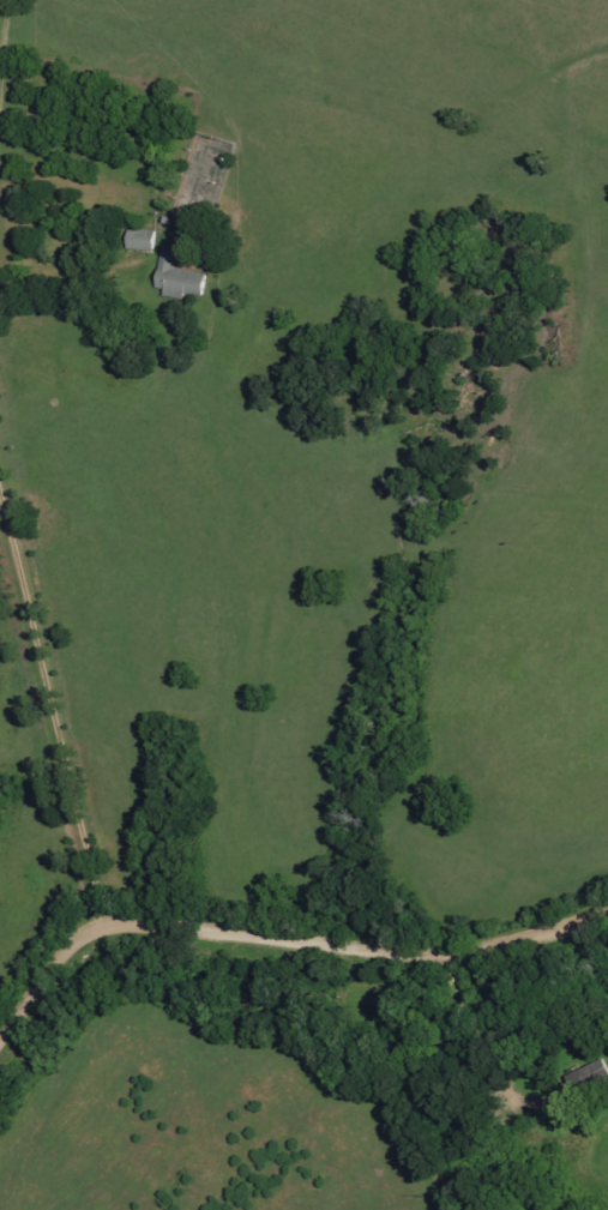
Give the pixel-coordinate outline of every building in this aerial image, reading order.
[(157,230),(133,229),(132,250),(156,251),(157,230)] [(177,268),(179,252),(163,250),(158,287),(167,288),(166,295),(205,301),(209,273),(177,268)]
